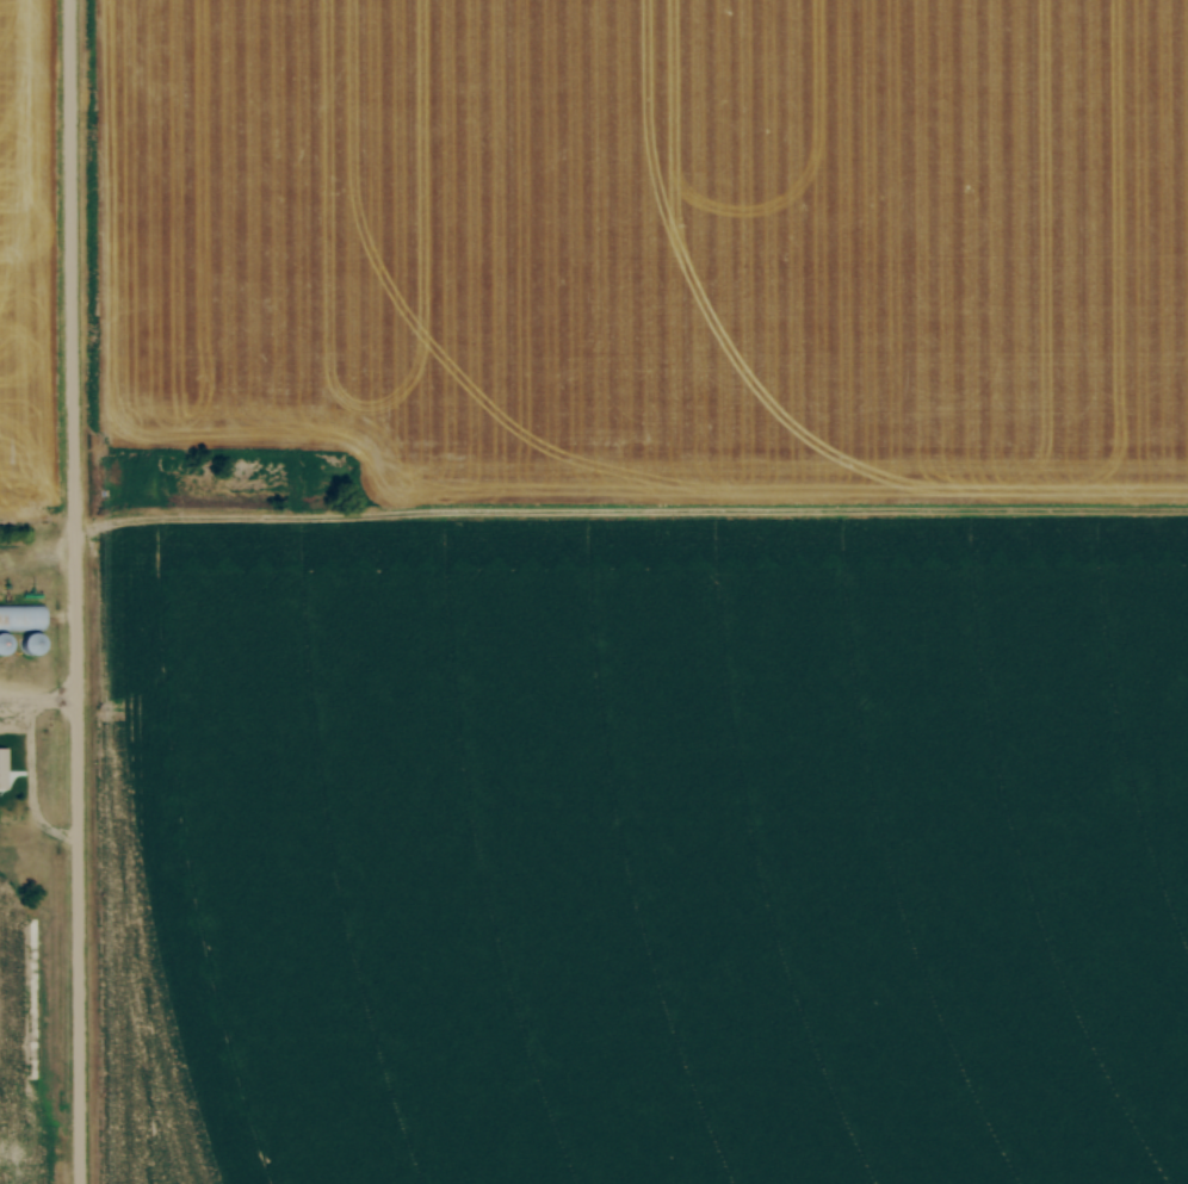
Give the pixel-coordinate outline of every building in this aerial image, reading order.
[(11,655),(11,630),(47,630),(47,605),(0,605),(0,655),(11,655)] [(44,634),(26,634),(26,654),(44,654),(44,634)] [(21,661),(26,659),(30,657),(32,652),(32,647),(30,643),(26,640),(21,639),(17,640),(13,643),(11,647),(11,652),(13,656),(17,659),(21,661)]
